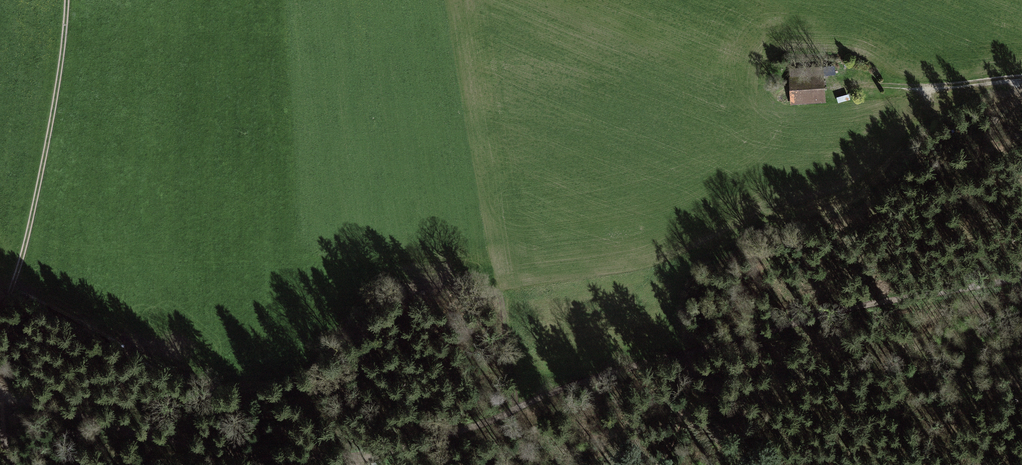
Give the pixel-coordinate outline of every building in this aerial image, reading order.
[(825,75),(788,77),(790,107),(827,104),(825,75)]
